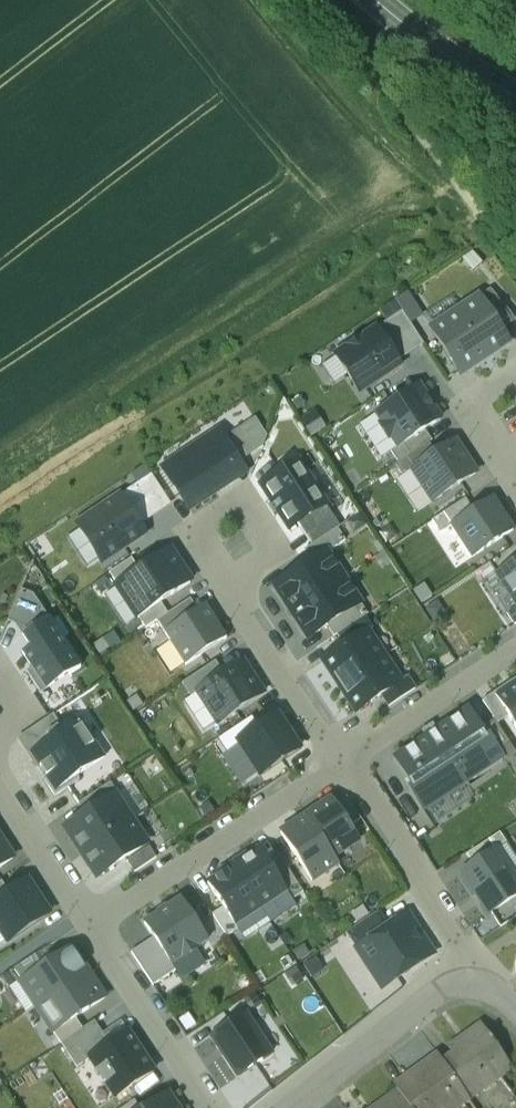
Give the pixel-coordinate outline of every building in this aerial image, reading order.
[(480,297),(496,324),(511,314),(491,290),(480,297)] [(496,324),(480,297),(432,329),(460,374),(509,342),(496,324)] [(376,328),(398,361),(424,344),(402,311),(376,328)] [(398,361),(376,328),(335,355),(360,392),(400,365),(398,361)] [(441,419),(419,385),(376,413),(383,423),(380,425),(389,438),(392,436),(398,447),(425,429),(441,419)] [(267,436),(255,419),(224,439),(239,462),(262,446),(267,436)] [(398,447),(392,451),(399,462),(430,442),(433,440),(425,429),(398,447)] [(239,462),(224,439),(219,431),(163,467),(190,508),(233,480),(240,464),(239,462)] [(476,473),(455,441),(437,453),(412,469),(433,501),(476,473)] [(399,462),(396,464),(403,475),(412,469),(437,453),(430,442),(399,462)] [(325,506),(298,463),(263,485),(291,528),(298,523),(325,506)] [(169,501),(152,474),(120,496),(137,522),(169,501)] [(144,533),(137,522),(120,496),(78,523),(102,560),(144,533)] [(465,497),(432,519),(440,532),(452,524),(474,510),(465,497)] [(513,530),(493,498),(474,510),(452,524),(472,556),(513,530)] [(339,527),(325,506),(298,523),(312,544),(339,527)] [(312,561),(346,540),(339,527),(305,550),(312,561)] [(139,568),(117,583),(139,616),(191,582),(169,549),(139,568)] [(275,585),(292,610),(344,577),(327,552),(275,585)] [(132,557),(110,572),(117,583),(139,568),(132,557)] [(496,572),(515,603),(515,559),(496,572)] [(360,603),(344,577),(292,610),(308,636),(360,603)] [(33,595),(22,590),(8,620),(30,631),(49,619),(33,595)] [(198,609),(190,597),(156,619),(164,631),(198,609)] [(368,614),(360,603),(328,625),(335,636),(338,633),(364,617),(368,614)] [(205,605),(198,609),(164,631),(186,664),(226,638),(205,605)] [(507,613),(514,624),(515,623),(515,607),(507,613)] [(364,617),(338,633),(346,646),(368,632),(372,629),(364,617)] [(27,672),(41,694),(81,668),(49,619),(30,631),(23,636),(30,647),(23,651),(34,668),(27,672)] [(341,685),(384,657),(368,632),(346,646),(324,660),(341,685)] [(401,682),(384,657),(341,685),(357,710),(382,694),(401,682)] [(223,674),(197,691),(218,723),(264,694),(243,661),(223,674)] [(215,662),(183,682),(191,694),(197,691),(223,674),(215,662)] [(382,694),(389,706),(415,689),(408,677),(401,682),(382,694)] [(509,716),(495,696),(515,682),(515,679),(483,700),(495,719),(498,723),(509,716)] [(495,696),(509,716),(515,728),(515,682),(495,696)] [(468,710),(394,758),(412,786),(409,788),(424,809),(503,757),(490,736),(486,737),(481,728),(468,710)] [(17,738),(43,777),(46,775),(30,752),(64,730),(53,714),(17,738)] [(252,716),(219,738),(229,753),(241,745),(239,741),(259,727),(252,716)] [(259,727),(239,741),(241,745),(260,774),(300,749),(278,716),(259,727)] [(503,757),(505,760),(515,753),(515,752),(498,723),(495,719),(481,728),(486,737),(490,736),(503,757)] [(78,776),(105,759),(79,720),(64,730),(30,752),(46,775),(43,777),(55,795),(79,779),(78,776)] [(79,803),(86,814),(115,795),(116,796),(118,795),(110,783),(79,803)] [(83,854),(133,821),(116,796),(115,795),(86,814),(65,828),(83,854)] [(361,819),(347,797),(336,804),(350,826),(361,819)] [(333,799),(307,816),(334,857),(360,840),(350,826),(336,804),(333,799)] [(281,833),(312,881),(338,864),(334,857),(307,816),(281,833)] [(133,821),(83,854),(97,876),(147,843),(133,821)] [(466,854),(474,865),(496,851),(507,843),(500,832),(466,854)] [(0,837),(0,865),(13,857),(0,837)] [(150,847),(127,861),(134,872),(157,858),(150,847)] [(246,855),(232,864),(261,907),(287,891),(273,870),(259,849),(247,857),(246,855)] [(463,873),(489,913),(515,896),(515,882),(496,851),(474,865),(463,873)] [(284,863),(273,870),(287,891),(292,899),(303,892),(284,863)] [(220,875),(208,883),(223,907),(235,924),(261,907),(232,864),(218,873),(220,875)] [(7,940),(49,912),(28,880),(10,892),(0,898),(0,928),(7,940)] [(0,881),(0,898),(10,892),(2,880),(0,881)] [(195,948),(208,940),(181,899),(169,908),(168,906),(156,914),(157,915),(144,924),(153,938),(171,964),(183,956),(185,958),(197,950),(195,948)] [(235,924),(223,907),(212,914),(227,936),(238,929),(235,924)] [(356,948),(389,926),(379,911),(346,933),(356,948)] [(389,926),(356,948),(382,988),(434,954),(408,914),(389,926)] [(153,986),(175,971),(171,964),(153,938),(131,953),(153,986)] [(43,965),(20,980),(37,1006),(88,972),(71,947),(43,965)] [(9,988),(20,980),(43,965),(35,954),(2,977),(9,988)] [(105,998),(88,972),(37,1006),(54,1031),(75,1017),(105,998)] [(271,1056),(244,1015),(212,1036),(239,1077),(271,1056)] [(83,1028),(75,1017),(54,1031),(61,1043),(83,1028)] [(83,1028),(61,1043),(77,1067),(90,1057),(110,1044),(94,1021),(83,1028)] [(511,1068),(481,1026),(450,1048),(454,1054),(443,1062),(467,1096),(469,1097),(511,1068)] [(110,1044),(90,1057),(115,1097),(154,1071),(128,1032),(110,1044)] [(439,1055),(404,1080),(410,1088),(401,1094),(411,1107),(450,1107),(467,1096),(443,1062),(439,1055)] [(376,1107),(411,1107),(401,1094),(399,1092),(376,1107)] [(164,1096),(147,1107),(172,1107),(164,1096)]
